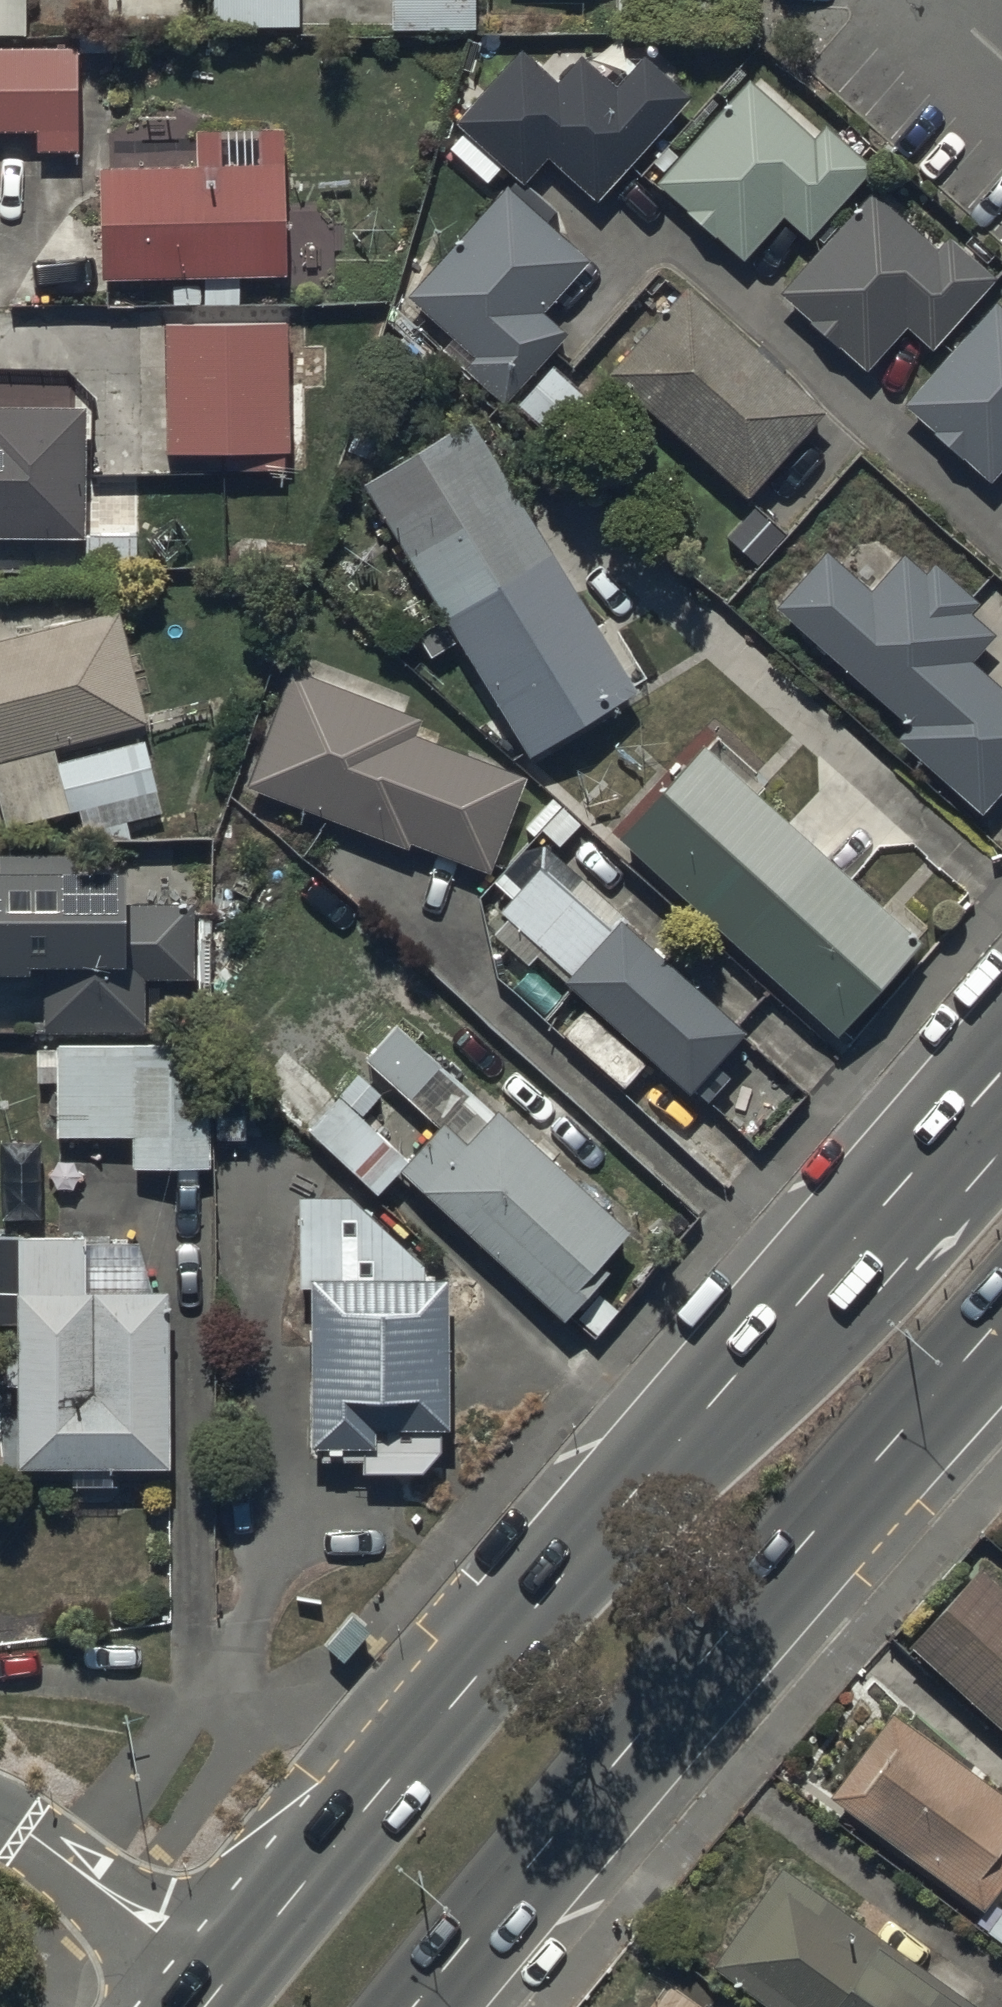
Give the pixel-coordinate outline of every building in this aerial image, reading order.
[(18,30),(18,0),(0,0),(0,30),(18,30)] [(297,0),(220,0),(220,22),(297,22),(297,0)] [(475,0),(398,0),(398,33),(475,33),(475,0)] [(519,44),(458,112),(454,117),(524,179),(528,174),(545,155),(596,201),(690,95),(645,55),(617,87),(579,53),(556,78),(519,44)] [(75,45),(0,45),(0,127),(76,127),(75,45)] [(811,236),(873,165),(820,119),(810,130),(748,76),(657,181),(739,252),(778,207),(811,236)] [(103,166),(104,277),(283,276),(282,125),(195,125),(195,166),(103,166)] [(505,183),(412,288),(476,344),(464,357),(509,396),(568,330),(542,308),(588,256),(505,183)] [(934,350),(996,279),(942,233),(932,244),(870,190),(779,294),(862,366),(901,322),(934,350)] [(746,492),(825,403),(686,280),(607,369),(746,492)] [(991,300),(900,404),(984,477),(1001,457),(1001,309),(991,300)] [(165,453),(287,453),(287,319),(164,320),(165,453)] [(550,366),(515,406),(563,448),(598,409),(550,366)] [(74,535),(78,405),(0,402),(0,533),(74,535)] [(521,754),(627,692),(467,417),(360,479),(521,754)] [(855,536),(840,552),(829,541),(778,596),(911,715),(899,728),(983,803),(1001,782),(1001,678),(970,649),(993,623),(973,604),(979,598),(930,554),(924,560),(906,543),(897,553),(879,535),(855,536)] [(6,819),(79,801),(86,825),(163,805),(157,781),(158,780),(145,733),(59,756),(54,737),(148,713),(120,602),(0,632),(0,798),(6,819)] [(295,663),(247,775),(399,839),(402,832),(481,866),(520,775),(413,729),(418,715),(295,663)] [(838,1036),(923,939),(703,747),(618,843),(838,1036)] [(510,905),(583,969),(574,980),(695,1086),(745,1030),(624,924),(619,929),(546,864),(510,905)] [(145,968),(195,968),(195,901),(119,901),(119,866),(0,867),(0,963),(56,962),(56,1021),(146,1020),(145,968)] [(440,1123),(404,1164),(567,1307),(634,1230),(399,1024),(368,1060),(440,1123)] [(128,1163),(208,1162),(207,1039),(60,1039),(60,1135),(128,1135),(128,1163)] [(406,1147),(287,1043),(253,1081),(372,1186),(406,1147)] [(440,1281),(423,1281),(423,1269),(347,1194),(301,1194),(302,1299),(309,1299),(309,1444),(358,1444),(358,1472),(420,1472),(441,1444),(440,1281)] [(81,1292),(81,1232),(0,1233),(0,1322),(15,1322),(15,1468),(64,1467),(64,1491),(113,1491),(113,1467),(164,1467),(163,1291),(81,1292)] [(909,1645),(1001,1729),(1001,1587),(980,1567),(909,1645)] [(890,1712),(830,1797),(984,1909),(1001,1883),(1001,1795),(890,1712)] [(784,1869),(715,1967),(770,2006),(977,2006),(784,1869)] [(978,1924),(1001,1941),(1001,1909),(993,1903),(978,1924)]
